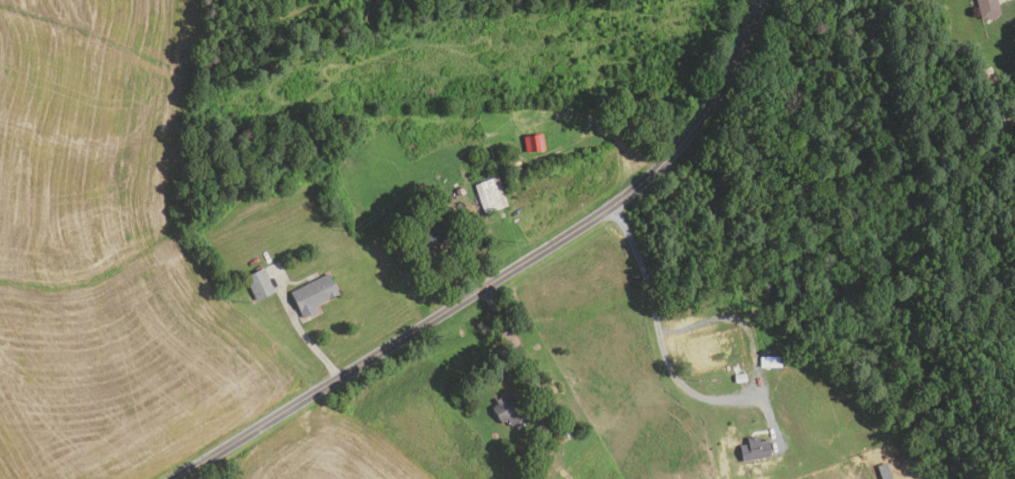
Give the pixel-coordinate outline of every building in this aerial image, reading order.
[(979,20),(974,0),(995,0),(999,15),(979,20)] [(991,66),(994,74),(986,77),(983,69),(991,66)] [(528,153),(525,137),(543,134),(545,151),(528,153)] [(484,214),(474,186),(497,178),(507,206),(484,214)] [(462,187),(465,193),(459,197),(455,191),(462,187)] [(420,251),(413,236),(451,216),(459,232),(420,251)] [(264,269),(275,293),(258,302),(246,278),(264,269)] [(340,294),(314,306),(317,313),(304,319),(291,292),(330,273),(340,294)] [(783,368),(761,368),(761,357),(782,356),(783,368)] [(748,381),(735,384),(734,377),(746,374),(748,381)] [(511,427),(507,420),(500,424),(491,408),(496,405),(494,402),(500,398),(502,402),(513,396),(526,418),(511,427)] [(773,457),(743,463),(740,446),(749,444),(748,438),(759,436),(760,443),(770,441),(773,457)] [(887,463),(894,478),(883,478),(878,466),(887,463)]
